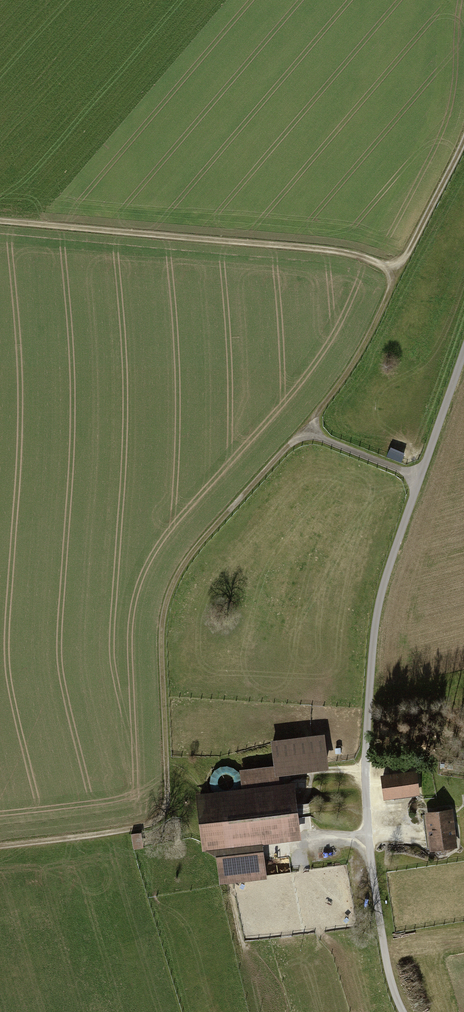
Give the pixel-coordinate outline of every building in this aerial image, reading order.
[(392,448),(389,456),(403,462),(406,454),(392,448)] [(276,768),(242,772),(244,793),(198,798),(204,849),(216,847),(220,881),(264,876),(260,844),(299,839),(294,788),(277,790),(275,775),(328,770),(324,736),(273,742),(276,768)] [(380,778),(382,792),(429,786),(427,771),(380,778)] [(451,815),(427,819),(432,850),(456,847),(451,815)] [(134,834),(137,848),(143,847),(140,833),(134,834)]
